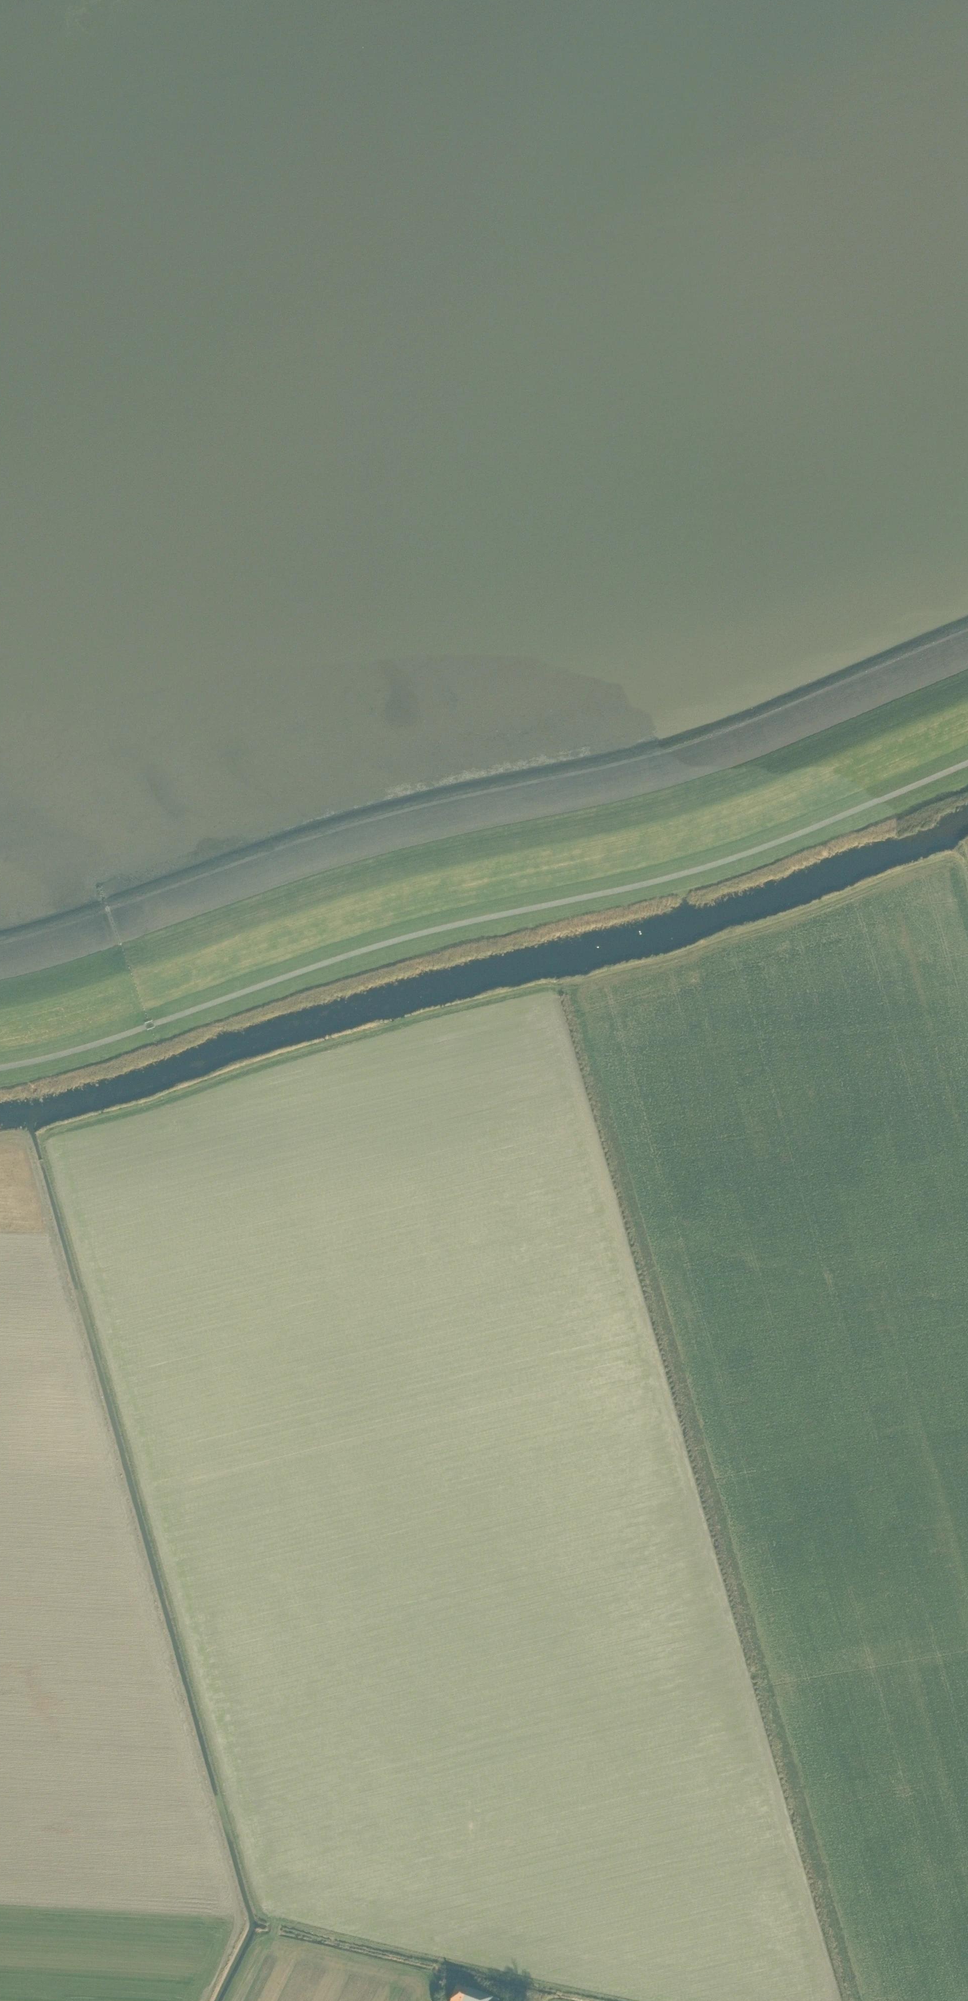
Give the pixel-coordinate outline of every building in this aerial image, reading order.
[(468,1989),(468,1991),(457,1987),(452,2000),(498,2000),(468,1989)]
